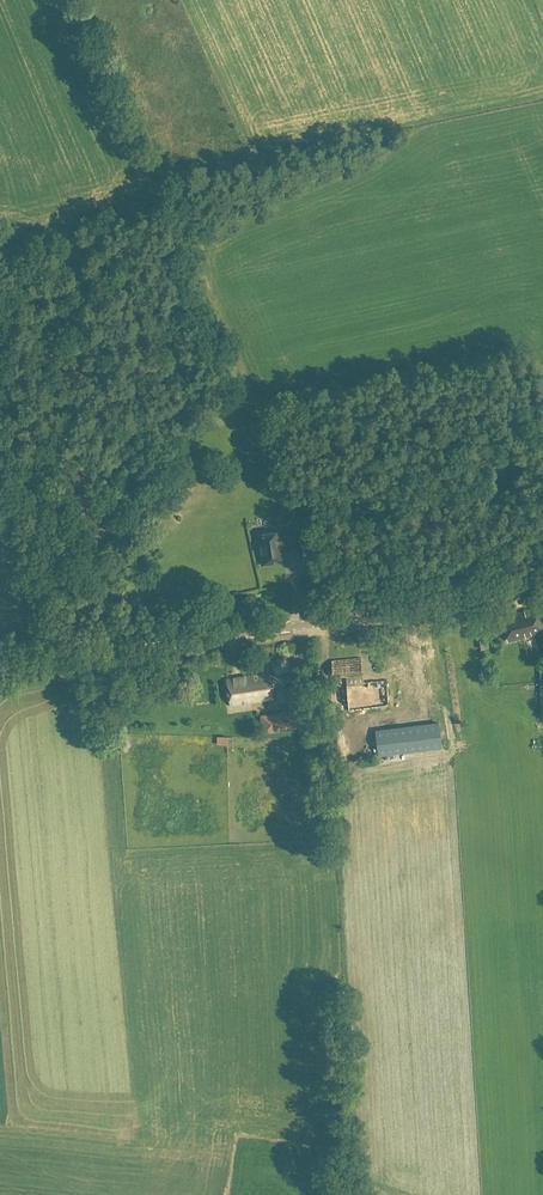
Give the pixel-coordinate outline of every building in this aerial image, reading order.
[(272,475),(277,487),(285,484),(280,472),(272,475)] [(257,535),(262,565),(273,564),(272,559),(284,558),(282,548),(287,548),(288,549),(300,548),(298,529),(285,531),(285,533),(280,534),(280,532),(257,535)] [(309,558),(300,560),(301,567),(311,566),(309,558)] [(502,618),(508,641),(542,632),(542,623),(540,623),(539,618),(542,616),(542,611),(542,607),(502,618)] [(435,641),(410,645),(412,654),(426,652),(427,658),(438,656),(435,641)] [(360,659),(332,662),(333,678),(345,676),(349,711),(389,706),(386,681),(365,683),(364,674),(362,675),(360,659)] [(230,705),(271,700),(270,691),(268,689),(267,685),(269,683),(268,674),(226,680),(230,705)] [(270,715),(262,716),(264,733),(273,731),(311,726),(306,686),(287,689),(290,712),(270,715)] [(146,720),(157,719),(157,712),(145,712),(146,720)] [(439,722),(375,730),(378,757),(442,749),(439,722)] [(348,766),(355,766),(353,730),(346,730),(348,766)]
